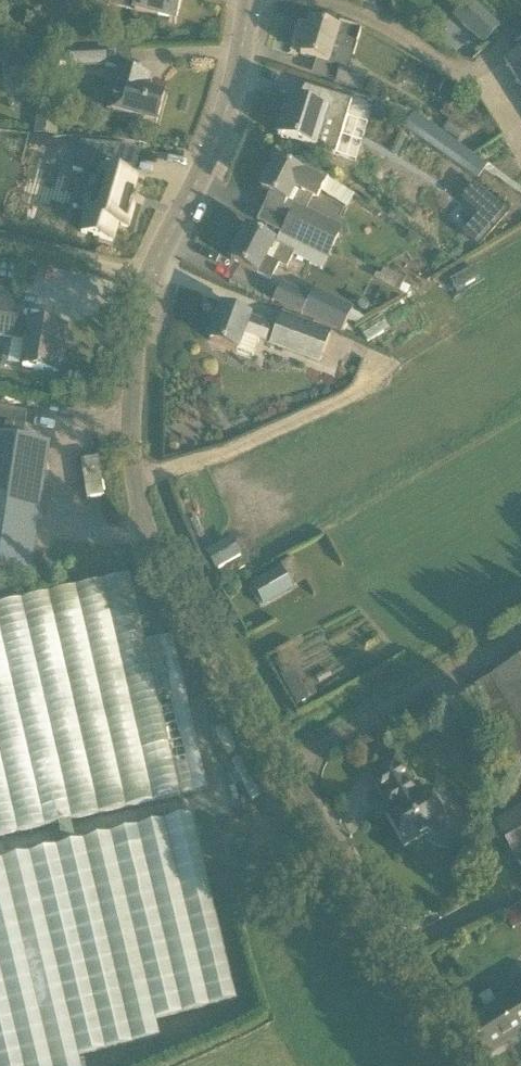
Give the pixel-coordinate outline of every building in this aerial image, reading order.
[(134,14),(154,19),(175,25),(182,0),(138,0),(134,14)] [(485,14),(468,31),(483,46),(500,29),(485,14)] [(329,65),(334,48),(354,54),(361,32),(339,25),(337,32),(310,24),(300,56),(329,65)] [(100,31),(86,32),(87,46),(101,45),(100,31)] [(106,48),(71,50),(39,52),(40,66),(72,64),(72,67),(107,65),(106,48)] [(504,63),(516,81),(520,90),(520,52),(504,63)] [(33,86),(31,60),(10,61),(12,87),(33,86)] [(363,93),(369,75),(342,66),(336,85),(363,93)] [(107,110),(136,118),(157,124),(165,95),(146,90),(149,78),(119,69),(107,110)] [(278,136),(315,146),(333,153),(351,102),(321,92),(316,108),(289,100),(278,136)] [(488,165),(413,113),(402,129),(477,181),(488,165)] [(33,137),(32,147),(53,149),(53,139),(33,137)] [(80,143),(72,171),(82,174),(99,179),(89,212),(87,212),(87,213),(81,234),(112,243),(117,225),(127,229),(134,205),(131,204),(134,195),(132,194),(136,180),(133,179),(114,174),(122,148),(122,147),(80,143)] [(272,215),(273,214),(290,223),(283,235),(329,259),(343,230),(306,210),(311,200),(317,203),(326,185),(324,184),(328,178),(304,165),(300,174),(276,161),(261,191),(271,196),(263,211),(272,215)] [(471,232),(451,245),(461,262),(498,239),(476,202),(459,212),(471,232)] [(293,254),(247,230),(230,262),(253,273),(256,273),(269,281),(277,266),(285,270),(293,254)] [(310,299),(282,284),(274,300),(302,315),(302,314),(341,334),(353,311),(314,291),(310,299)] [(58,373),(66,328),(16,320),(19,302),(0,299),(0,336),(28,341),(23,368),(58,373)] [(209,341),(237,352),(253,358),(259,342),(262,343),(269,326),(222,308),(209,341)] [(331,334),(281,316),(270,347),(320,365),(331,334)] [(0,439),(0,569),(30,574),(49,446),(0,439)] [(216,571),(242,557),(232,539),(206,553),(216,571)] [(265,607),(306,584),(292,560),(252,584),(265,607)] [(236,1029),(184,801),(210,795),(174,635),(145,642),(129,575),(0,606),(0,1065),(158,1065),(236,1029)] [(478,695),(520,771),(520,660),(473,688),(474,688),(478,695)] [(303,687),(290,694),(297,707),(316,695),(309,683),(303,687)] [(395,756),(368,772),(390,811),(385,815),(404,848),(427,835),(430,841),(450,829),(447,824),(427,790),(418,796),(395,756)] [(495,823),(520,869),(520,808),(495,823)] [(466,1024),(487,1056),(505,1044),(520,1033),(520,989),(466,1024)]
